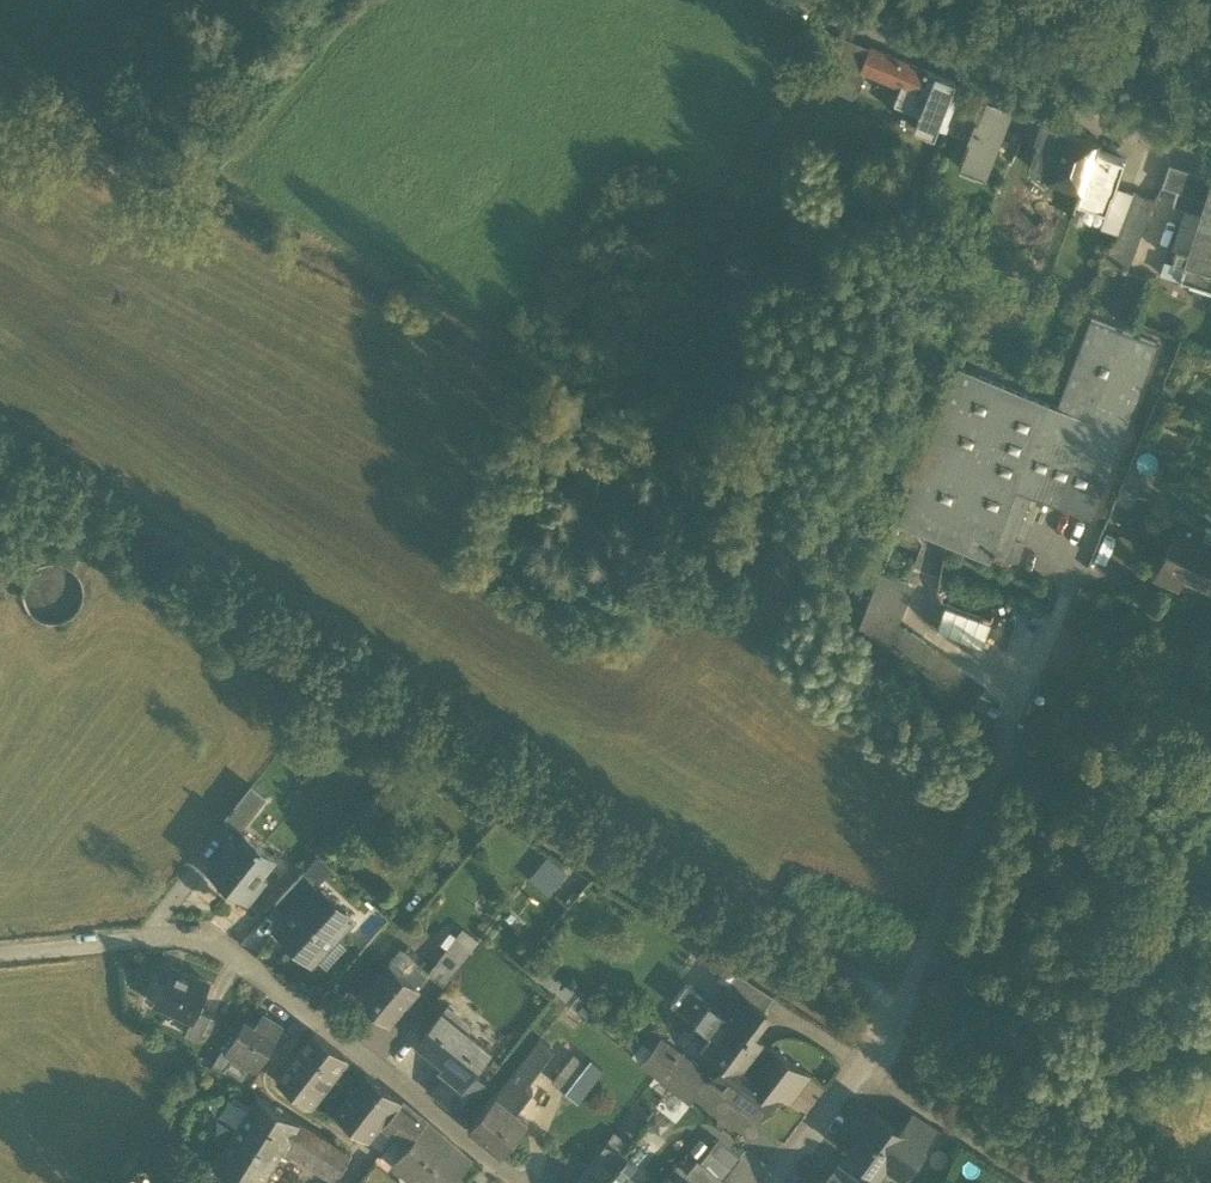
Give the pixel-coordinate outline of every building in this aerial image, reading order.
[(850,92),(858,75),(860,68),(868,50),(870,45),(835,31),(835,36),(830,64),(822,81),(850,92)] [(860,68),(900,84),(926,94),(919,111),(913,126),(934,134),(937,125),(952,89),(955,80),(935,72),(870,45),(868,50),(860,68)] [(893,101),(919,111),(926,94),(900,84),(893,101)] [(937,125),(950,130),(966,95),(952,89),(937,125)] [(950,130),(969,138),(983,102),(966,95),(950,130)] [(986,96),(983,102),(969,138),(958,164),(975,171),(976,171),(982,173),(1010,106),(1003,103),(1004,103),(992,98),(992,99),(986,96)] [(1030,166),(1081,185),(1095,148),(1098,137),(1043,118),(1035,141),(1038,142),(1030,166)] [(1124,158),(1095,148),(1081,185),(1077,199),(1106,209),(1112,191),(1113,192),(1115,184),(1124,158)] [(1177,189),(1191,193),(1198,173),(1169,164),(1162,185),(1177,189)] [(1198,173),(1191,193),(1177,189),(1173,202),(1202,211),(1180,279),(1188,282),(1191,283),(1191,284),(1210,291),(1210,177),(1198,173)] [(1100,225),(1117,231),(1133,191),(1115,184),(1113,192),(1112,191),(1106,209),(1100,225)] [(1113,246),(1133,254),(1154,198),(1134,190),(1113,246)] [(1103,258),(1127,268),(1133,254),(1113,246),(1108,245),(1103,258)] [(1093,297),(1113,305),(1126,271),(1106,263),(1093,297)] [(899,522),(989,558),(1005,515),(1019,520),(1030,492),(1089,515),(1146,366),(1147,366),(1155,346),(1154,346),(1155,342),(1082,313),(1053,387),(964,353),(899,522)] [(1001,563),(1019,520),(1005,515),(989,558),(1001,563)] [(1210,587),(1210,542),(1200,537),(1203,529),(1180,519),(1154,577),(1177,588),(1183,575),(1210,587)] [(1109,557),(1134,568),(1144,546),(1119,534),(1109,557)] [(66,567),(51,564),(36,569),(25,581),(22,597),(27,612),(39,622),(54,625),(69,620),(80,608),(83,593),(78,578),(66,567)] [(861,628),(886,645),(891,634),(909,584),(881,573),(861,628)] [(940,605),(933,628),(981,644),(989,621),(940,605)] [(979,694),(891,634),(886,645),(974,704),(979,694)] [(974,704),(987,711),(992,700),(979,694),(974,704)] [(225,820),(240,832),(242,830),(266,799),(251,787),(234,808),(225,820)] [(209,872),(243,899),(276,857),(242,830),(240,832),(246,837),(235,851),(229,847),(209,872)] [(529,872),(548,887),(564,867),(544,852),(529,872)] [(276,902),(288,913),(317,881),(305,870),(276,902)] [(288,913),(275,926),(312,960),(354,914),(317,881),(288,913)] [(424,968),(443,984),(463,959),(444,944),(424,968)] [(360,997),(390,1022),(419,987),(389,962),(360,997)] [(179,1007),(197,1015),(200,1007),(203,1001),(201,1000),(208,985),(185,975),(186,973),(171,966),(156,1000),(178,1009),(179,1007)] [(735,987),(763,1008),(773,995),(737,972),(724,988),(730,993),(735,987)] [(671,1003),(710,1032),(725,1012),(719,1008),(717,1006),(686,983),(671,1003)] [(730,993),(724,1001),(730,1006),(725,1012),(751,1032),(767,1011),(763,1008),(735,987),(730,993)] [(719,1008),(725,1012),(730,1006),(724,1001),(719,1008)] [(446,1004),(442,1009),(467,1029),(471,1024),(446,1004)] [(219,1016),(200,1007),(197,1015),(189,1034),(207,1042),(219,1016)] [(418,1039),(445,1060),(451,1065),(447,1070),(462,1081),(470,1071),(489,1047),(467,1029),(442,1009),(418,1039)] [(756,1062),(766,1049),(748,1036),(751,1032),(725,1012),(710,1032),(701,1044),(724,1062),(736,1046),(756,1062)] [(235,1053),(258,1068),(284,1026),(264,1014),(255,1029),(245,1023),(235,1038),(242,1043),(235,1053)] [(278,1080),(308,1103),(345,1055),(315,1032),(278,1080)] [(768,1045),(751,1032),(748,1036),(766,1049),(769,1045),(768,1045)] [(540,1038),(497,1096),(516,1112),(533,1089),(527,1085),(554,1048),(540,1038)] [(766,1049),(756,1062),(784,1083),(779,1088),(787,1094),(786,1094),(788,1095),(789,1094),(788,1093),(805,1072),(806,1070),(805,1069),(804,1070),(770,1044),(770,1043),(769,1042),(768,1044),(768,1045),(769,1045),(766,1049)] [(759,1116),(779,1088),(784,1083),(756,1062),(736,1046),(724,1062),(711,1079),(730,1094),(738,1101),(734,1106),(736,1107),(736,1106),(754,1119),(753,1120),(755,1121),(759,1116)] [(688,1101),(697,1089),(669,1067),(670,1065),(652,1050),(641,1064),(660,1079),(688,1101)] [(679,1053),(670,1065),(669,1067),(697,1089),(708,1076),(679,1053)] [(552,1080),(566,1091),(582,1070),(569,1059),(552,1080)] [(582,1070),(566,1091),(577,1100),(602,1067),(591,1059),(582,1070)] [(441,1065),(447,1070),(451,1065),(445,1060),(441,1065)] [(462,1081),(447,1070),(431,1090),(460,1114),(485,1083),(470,1071),(462,1081)] [(335,1113),(369,1138),(401,1098),(367,1072),(335,1113)] [(528,1122),(516,1112),(497,1096),(496,1094),(468,1127),(501,1154),(528,1122)] [(263,1178),(286,1141),(299,1120),(259,1095),(214,1166),(241,1182),(260,1182),(263,1178)] [(383,1124),(408,1144),(427,1119),(402,1100),(383,1124)] [(899,1132),(922,1149),(937,1128),(913,1112),(899,1132)] [(847,1153),(878,1176),(892,1157),(910,1169),(924,1150),(922,1149),(899,1132),(876,1115),(847,1153)] [(416,1182),(450,1182),(470,1159),(451,1142),(452,1140),(427,1119),(408,1144),(392,1164),(416,1182)] [(301,1150),(314,1130),(299,1120),(286,1141),(301,1150)] [(301,1150),(338,1173),(351,1153),(314,1130),(301,1150)] [(701,1161),(723,1179),(741,1157),(718,1139),(701,1161)] [(600,1182),(606,1182),(621,1165),(622,1166),(629,1157),(622,1151),(605,1145),(585,1170),(600,1182)] [(638,1164),(629,1157),(622,1166),(629,1171),(628,1173),(630,1174),(638,1164)] [(699,1182),(728,1182),(723,1179),(701,1161),(698,1159),(686,1173),(699,1182)] [(625,1177),(628,1173),(629,1171),(622,1166),(621,1165),(606,1182),(632,1182),(625,1177)] [(839,1182),(863,1182),(839,1165),(830,1176),(839,1182)] [(214,1166),(203,1182),(241,1182),(214,1166)]
